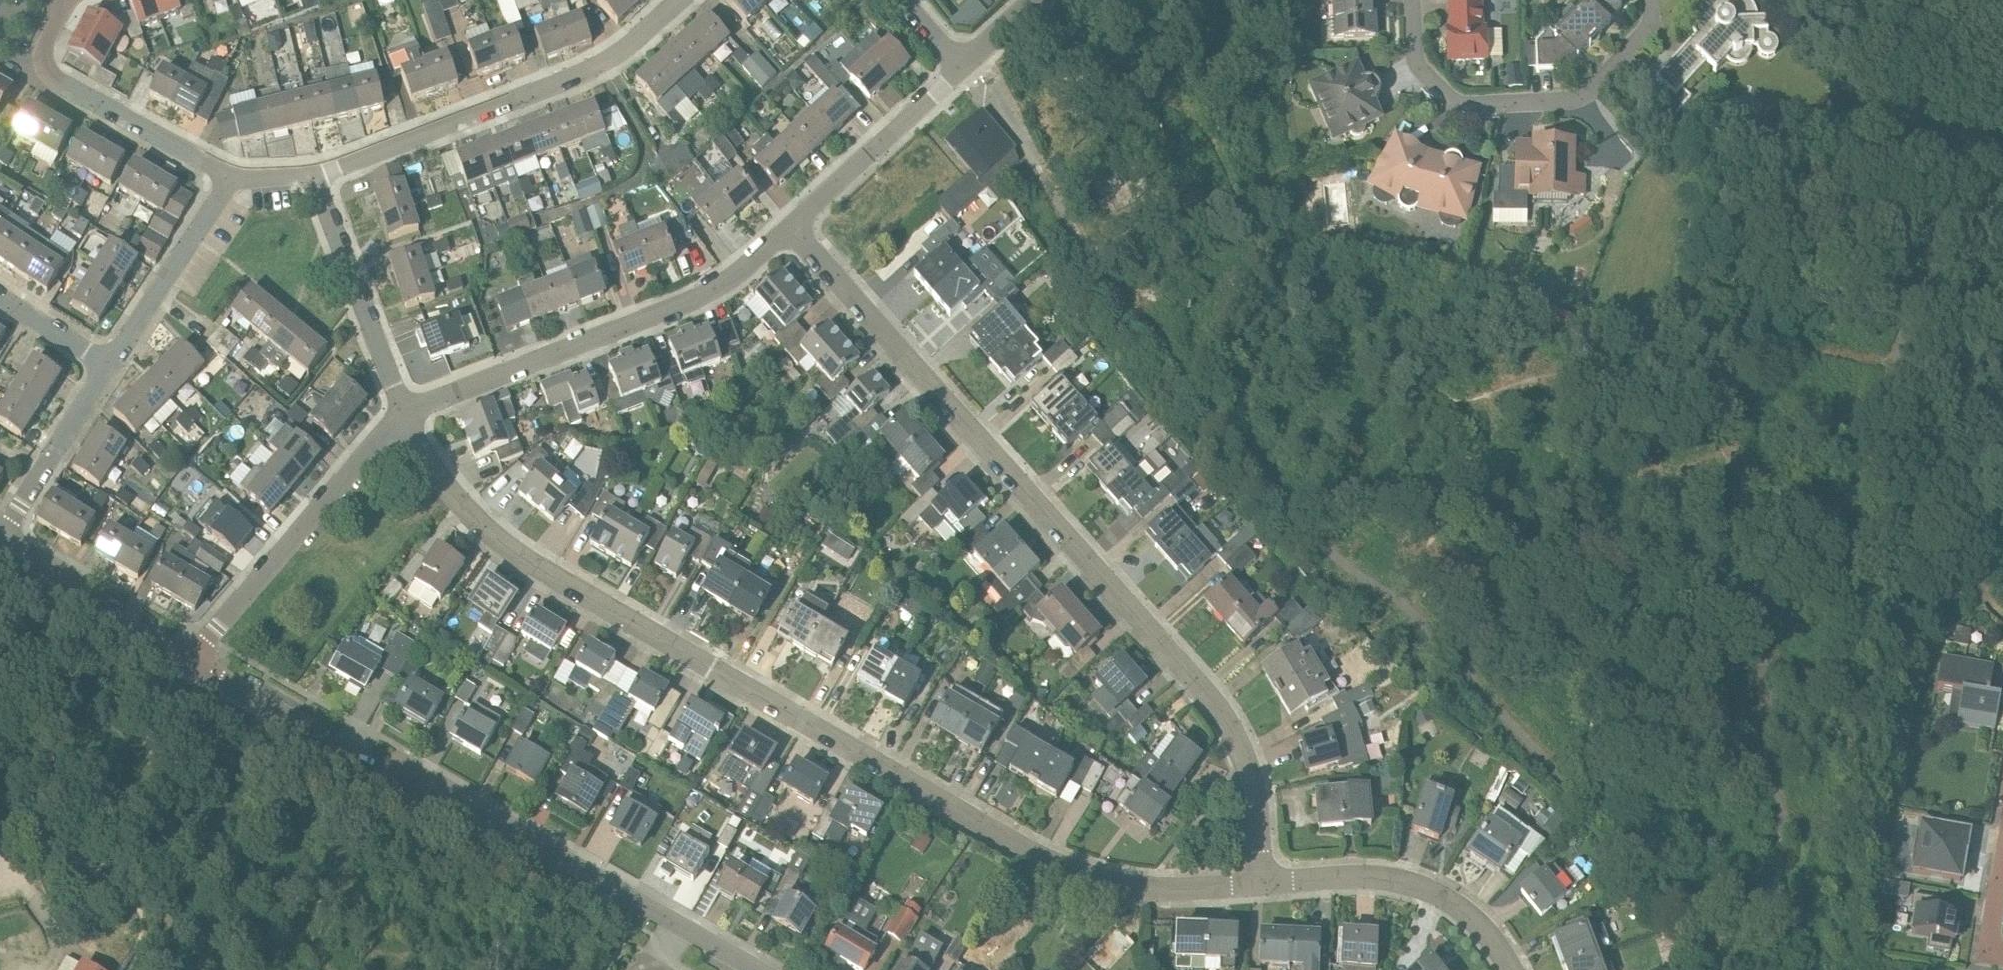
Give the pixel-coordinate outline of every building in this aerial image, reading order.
[(161,20),(153,0),(131,0),(133,3),(130,4),(133,12),(140,28),(161,20)] [(161,20),(181,12),(183,19),(195,14),(193,9),(190,0),(153,0),(161,20)] [(439,0),(435,2),(434,0),(422,0),(436,43),(452,38),(444,13),(439,0)] [(518,12),(513,0),(497,0),(503,18),(512,30),(514,30),(515,33),(524,30),(518,12)] [(518,12),(534,6),(531,0),(513,0),(518,12)] [(543,13),(554,9),(550,0),(538,0),(539,4),(543,13)] [(569,51),(592,42),(581,14),(571,18),(566,3),(562,5),(561,0),(550,0),(554,9),(558,23),(569,51)] [(636,8),(629,0),(599,0),(596,3),(618,25),(636,8)] [(645,0),(629,0),(636,8),(645,0)] [(764,6),(759,0),(726,0),(746,23),(764,6)] [(956,19),(967,32),(991,11),(981,0),(978,0),(956,19)] [(1370,0),(1334,0),(1335,20),(1332,20),(1333,37),(1376,35),(1375,17),(1371,17),(1370,0)] [(1622,0),(1597,0),(1592,5),(1587,0),(1555,36),(1550,32),(1536,47),(1537,72),(1565,70),(1577,57),(1578,58),(1590,45),(1590,46),(1600,36),(1599,35),(1611,23),(1610,22),(1622,9),(1622,0)] [(1758,18),(1757,12),(1754,5),(1749,0),(1701,0),(1696,8),(1693,15),(1692,22),(1693,30),(1695,36),(1698,40),(1701,43),(1705,45),(1697,54),(1707,63),(1716,72),(1732,55),(1734,56),(1736,57),(1739,57),(1742,55),(1743,53),(1744,49),(1757,48),(1758,51),(1761,55),(1764,57),(1768,57),(1772,56),(1776,54),(1777,51),(1778,47),(1777,42),(1775,39),(1772,38),(1768,36),(1768,21),(1758,21),(1758,18)] [(1482,29),(1481,2),(1451,3),(1452,30),(1448,30),(1449,60),(1487,58),(1486,29),(1482,29)] [(249,33),(244,20),(238,6),(230,9),(240,37),(249,33)] [(143,36),(140,28),(133,12),(114,19),(111,24),(101,19),(99,21),(89,15),(79,33),(114,51),(123,32),(127,30),(131,41),(143,36)] [(711,55),(712,56),(730,39),(709,16),(690,33),(711,55)] [(569,51),(558,23),(557,23),(535,31),(545,60),(569,51)] [(491,38),(502,68),(525,60),(515,33),(514,30),(512,30),(491,38)] [(283,46),(279,32),(267,35),(271,53),(280,51),(283,46)] [(103,71),(114,51),(79,33),(70,50),(81,56),(79,58),(94,66),(89,77),(111,89),(117,78),(103,71)] [(694,72),(712,56),(711,55),(690,33),(672,49),(694,72)] [(801,36),(796,42),(803,49),(809,43),(801,36)] [(858,50),(889,82),(908,64),(889,43),(884,48),(873,36),(858,50)] [(479,77),(502,68),(491,38),(469,46),(479,77)] [(435,93),(424,63),(419,48),(419,49),(416,42),(384,54),(393,79),(402,75),(412,102),(435,93)] [(749,56),(740,46),(740,47),(732,55),(741,64),(740,65),(762,87),(777,73),(758,51),(749,56)] [(714,94),(704,83),(694,72),(672,49),(654,65),(675,88),(686,100),(687,99),(689,101),(698,92),(706,101),(714,94)] [(889,82),(858,50),(840,67),(823,49),(814,58),(832,77),(841,68),(849,77),(849,78),(870,100),(889,82)] [(424,63),(435,93),(459,84),(448,55),(424,63)] [(186,80),(172,107),(194,118),(205,97),(218,104),(230,80),(223,76),(228,66),(213,58),(204,74),(193,68),(187,80),(186,80)] [(842,88),(832,77),(814,58),(805,66),(832,95),(812,112),(833,134),(853,116),(833,96),(842,88)] [(360,114),(353,84),(349,65),(325,70),(329,89),(337,119),(360,114)] [(676,109),(686,100),(675,88),(654,65),(636,81),(678,127),(686,119),(676,109)] [(1509,67),(1509,77),(1521,76),(1520,66),(1509,67)] [(1363,80),(1362,79),(1357,67),(1313,86),(1335,137),(1349,130),(1353,134),(1358,135),(1363,133),(1365,129),(1365,124),(1379,117),(1373,104),(1378,100),(1380,95),(1381,90),(1378,84),(1374,81),(1368,79),(1363,80)] [(172,107),(186,80),(165,68),(150,96),(172,107)] [(797,75),(788,83),(795,92),(804,84),(797,75)] [(704,83),(714,94),(721,87),(711,76),(704,83)] [(1669,77),(1662,85),(1645,103),(1668,124),(1692,98),(1683,89),(1669,77)] [(353,84),(360,114),(385,108),(378,78),(353,84)] [(3,133),(16,110),(5,104),(14,88),(12,87),(13,86),(2,80),(1,81),(0,80),(0,131),(3,133)] [(312,125),(305,95),(302,83),(280,88),(280,87),(278,87),(282,102),(289,131),(312,125)] [(265,137),(289,131),(282,102),(278,87),(254,93),(256,101),(265,137)] [(312,125),(337,119),(329,89),(305,95),(312,125)] [(265,137),(256,101),(237,105),(237,107),(217,112),(221,123),(223,140),(239,136),(241,143),(265,137)] [(36,146),(51,117),(29,105),(14,133),(36,146)] [(583,144),(587,154),(600,149),(607,165),(616,161),(595,105),(572,114),(583,144)] [(815,151),(833,134),(812,112),(794,129),(815,151)] [(952,221),(962,211),(986,190),(1020,160),(1016,152),(1014,150),(1016,149),(981,112),(944,143),(970,172),(936,203),(952,221)] [(549,122),(560,152),(583,144),(572,114),(549,122)] [(51,117),(36,146),(58,158),(73,129),(51,117)] [(776,126),(768,118),(760,125),(768,134),(776,126)] [(537,161),(560,152),(549,122),(526,131),(537,161)] [(722,137),(735,152),(746,142),(730,125),(720,135),(722,137)] [(796,169),(815,151),(794,129),(776,145),(768,137),(767,138),(796,169)] [(503,139),(514,169),(537,161),(526,131),(503,139)] [(89,173),(103,146),(82,134),(67,162),(88,175),(89,173)] [(737,155),(735,152),(722,137),(712,144),(728,163),(737,155)] [(777,187),(796,169),(767,138),(752,152),(759,159),(755,163),(777,187)] [(526,200),(525,197),(520,182),(514,169),(503,139),(480,148),(495,188),(508,183),(514,201),(516,200),(518,203),(526,200)] [(1443,161),(1435,159),(1417,152),(1397,141),(1374,183),(1399,197),(1399,202),(1401,207),(1405,210),(1410,211),(1415,209),(1419,205),(1464,216),(1476,170),(1463,166),(1462,163),(1461,159),(1459,157),(1455,155),(1452,155),(1448,156),(1445,158),(1443,161)] [(1529,213),(1529,194),(1534,194),(1534,198),(1571,198),(1571,195),(1585,195),(1585,177),(1571,176),(1571,165),(1573,165),(1573,142),(1535,141),(1535,147),(1517,146),(1517,170),(1501,170),(1500,194),(1495,194),(1495,212),(1529,213)] [(657,157),(669,176),(694,161),(682,142),(657,157)] [(89,173),(88,175),(110,187),(125,158),(103,146),(89,173)] [(494,189),(495,188),(480,148),(456,157),(463,175),(451,179),(467,221),(479,217),(472,198),(494,190),(494,189)] [(0,161),(0,163),(7,167),(14,154),(6,150),(0,161)] [(659,182),(669,176),(657,157),(647,163),(648,166),(659,182)] [(715,231),(736,214),(714,187),(693,162),(659,191),(670,203),(684,220),(698,211),(715,231)] [(134,163),(119,190),(141,202),(156,175),(134,163)] [(596,167),(598,174),(606,170),(604,164),(596,167)] [(560,182),(570,179),(565,165),(555,168),(560,182)] [(375,192),(382,216),(412,206),(405,182),(403,183),(398,167),(375,174),(381,190),(375,192)] [(598,174),(597,174),(598,178),(602,188),(613,184),(607,170),(606,170),(598,174)] [(733,179),(729,174),(714,187),(736,214),(756,197),(738,175),(733,179)] [(162,215),(174,192),(177,187),(156,175),(141,202),(157,212),(162,215)] [(602,188),(598,178),(575,187),(580,200),(603,191),(602,188)] [(520,182),(525,197),(532,194),(534,193),(529,179),(527,180),(520,182)] [(1006,193),(997,183),(989,190),(999,200),(1006,193)] [(72,203),(80,190),(70,185),(58,206),(67,211),(72,203)] [(80,190),(72,203),(81,208),(89,195),(80,190)] [(1303,200),(1317,199),(1316,191),(1302,192),(1303,200)] [(174,192),(162,215),(157,212),(142,240),(143,240),(136,254),(151,264),(159,254),(189,200),(174,192)] [(429,211),(443,206),(440,196),(425,200),(429,211)] [(38,216),(45,205),(37,200),(30,212),(38,216)] [(1355,222),(1355,205),(1331,206),(1332,223),(1355,222)] [(67,211),(58,206),(57,206),(52,215),(63,222),(69,212),(67,211)] [(412,206),(382,216),(390,239),(420,229),(412,206)] [(594,231),(608,227),(601,207),(587,212),(594,231)] [(961,271),(969,264),(952,245),(954,243),(950,239),(960,230),(956,226),(967,216),(962,211),(952,221),(920,247),(929,256),(923,261),(927,265),(914,277),(932,297),(961,271)] [(515,237),(536,228),(530,213),(509,222),(509,223),(515,237)] [(580,238),(594,233),(586,213),(572,218),(580,238)] [(9,217),(8,216),(6,219),(0,216),(0,231),(2,228),(9,217)] [(28,231),(25,234),(15,228),(11,233),(2,227),(9,217),(2,228),(0,231),(0,262),(5,266),(22,241),(28,231)] [(82,238),(90,224),(81,219),(73,233),(82,238)] [(1590,219),(1570,232),(1577,242),(1597,229),(1590,219)] [(501,242),(515,237),(509,223),(496,228),(501,242)] [(650,267),(639,239),(634,225),(619,231),(624,245),(614,249),(624,277),(650,267)] [(676,232),(679,240),(692,236),(689,228),(676,232)] [(26,279),(44,252),(49,244),(28,231),(22,241),(5,266),(26,279)] [(639,239),(650,267),(674,258),(663,231),(639,239)] [(128,233),(122,242),(129,246),(134,237),(128,233)] [(437,257),(451,252),(447,241),(433,246),(437,257)] [(97,264),(124,281),(138,261),(111,243),(97,264)] [(398,284),(428,274),(420,251),(390,261),(398,284)] [(44,252),(26,279),(47,292),(64,265),(63,264),(67,261),(56,254),(53,258),(44,252)] [(566,266),(581,304),(604,295),(589,257),(566,266)] [(111,301),(124,281),(97,264),(84,284),(111,301)] [(557,313),(581,304),(566,266),(564,266),(568,275),(546,283),(557,313)] [(557,313),(546,283),(541,285),(535,270),(528,273),(531,279),(518,284),(533,322),(557,313)] [(966,309),(982,294),(961,271),(932,297),(949,317),(963,305),(966,309)] [(770,313),(797,289),(782,273),(756,297),(770,313)] [(984,292),(993,302),(1010,286),(1014,283),(1009,277),(1005,273),(998,280),(984,292)] [(428,274),(398,284),(406,308),(436,298),(428,274)] [(450,294),(463,289),(460,279),(446,284),(450,294)] [(97,323),(111,301),(84,284),(71,304),(97,323)] [(508,331),(533,322),(518,284),(517,284),(520,293),(497,302),(508,331)] [(1004,308),(1018,295),(1010,286),(993,302),(1001,311),(1004,308)] [(252,328),(271,304),(252,288),(233,312),(252,328)] [(782,349),(802,331),(794,322),(812,306),(797,289),(770,313),(763,320),(777,337),(774,339),(782,349)] [(270,343),(289,319),(271,304),(252,328),(270,343)] [(1061,319),(1066,314),(1058,305),(1052,310),(1061,319)] [(1020,335),(1004,316),(999,312),(974,335),(984,346),(981,349),(992,361),(1020,336),(1020,335)] [(288,359),(308,335),(289,319),(270,343),(261,355),(252,367),(260,374),(269,363),(279,371),(289,359),(288,359)] [(465,348),(454,320),(416,335),(421,348),(427,346),(433,361),(465,348)] [(722,334),(728,348),(740,343),(730,320),(719,324),(722,334)] [(816,367),(844,342),(828,324),(810,340),(802,331),(782,349),(798,366),(808,357),(816,367)] [(214,335),(233,351),(240,343),(236,339),(225,330),(221,327),(214,335)] [(728,348),(722,334),(712,338),(708,328),(695,333),(692,327),(686,329),(702,369),(732,358),(728,348)] [(705,379),(702,369),(686,329),(680,331),(682,338),(669,343),(672,353),(662,356),(671,381),(674,389),(685,384),(688,386),(691,384),(692,385),(705,379)] [(1020,336),(992,361),(1002,373),(1005,370),(1015,380),(1039,358),(1033,352),(1039,347),(1024,332),(1020,335),(1020,336)] [(226,360),(233,351),(214,335),(207,344),(226,360)] [(288,359),(289,359),(308,375),(327,351),(308,335),(288,359)] [(844,342),(816,367),(824,376),(814,385),(830,402),(849,385),(841,376),(859,359),(844,342)] [(1051,368),(1070,351),(1061,342),(1043,358),(1051,368)] [(166,362),(188,384),(206,367),(184,344),(166,362)] [(252,367),(261,355),(253,348),(244,360),(252,367)] [(671,381),(662,356),(651,361),(648,352),(635,357),(632,350),(626,352),(645,403),(651,401),(658,404),(664,392),(670,394),(676,392),(674,389),(671,381)] [(1070,351),(1051,368),(1059,377),(1078,360),(1070,351)] [(615,416),(625,412),(645,403),(626,352),(619,355),(622,362),(609,367),(612,376),(601,380),(610,405),(615,416)] [(21,379),(48,396),(61,375),(35,358),(21,379)] [(171,401),(188,384),(166,362),(149,379),(171,401)] [(581,422),(579,417),(610,405),(601,380),(590,385),(587,375),(573,381),(570,374),(552,381),(561,405),(569,426),(581,422)] [(859,435),(880,419),(871,409),(889,393),(873,375),(845,399),(854,409),(844,418),(859,435)] [(289,397),(298,385),(287,376),(274,393),(284,401),(288,396),(289,397)] [(35,416),(48,396),(21,379),(8,400),(35,416)] [(154,419),(171,401),(149,379),(132,396),(154,419)] [(1049,428),(1079,401),(1061,380),(1031,408),(1049,428)] [(561,405),(552,381),(541,386),(550,409),(561,405)] [(330,404),(349,420),(365,402),(346,386),(330,404)] [(300,406),(312,416),(324,402),(313,392),(300,406)] [(467,438),(501,425),(515,419),(513,416),(517,415),(507,392),(485,401),(487,406),(459,417),(467,438)] [(136,436),(154,419),(132,396),(114,414),(136,436)] [(35,416),(8,400),(0,413),(0,424),(21,437),(35,416)] [(1099,442),(1128,416),(1120,407),(1102,424),(1098,420),(1097,421),(1079,401),(1049,428),(1067,448),(1080,436),(1083,440),(1091,433),(1099,442)] [(332,440),(349,420),(330,404),(314,424),(332,440)] [(559,406),(553,410),(557,417),(563,413),(559,406)] [(184,415),(194,425),(202,417),(192,407),(184,415)] [(1138,407),(1132,413),(1128,416),(1135,424),(1145,415),(1138,407)] [(187,433),(194,425),(184,415),(176,422),(187,433)] [(893,466),(899,460),(924,438),(904,416),(891,427),(883,416),(880,419),(859,435),(849,445),(864,461),(877,449),(893,466)] [(1109,492),(1132,472),(1111,448),(1136,425),(1128,416),(1099,442),(1107,451),(1090,466),(1100,478),(1098,480),(1109,492)] [(501,425),(467,438),(475,459),(495,451),(500,463),(523,453),(518,441),(509,445),(501,425)] [(88,450),(114,467),(128,446),(102,429),(88,450)] [(280,457),(302,476),(318,457),(296,438),(286,430),(271,448),(281,456),(280,457)] [(681,439),(691,446),(697,436),(687,430),(681,439)] [(921,499),(932,489),(940,482),(930,471),(943,459),(924,438),(899,460),(918,481),(911,488),(921,499)] [(1175,439),(1161,449),(1172,464),(1186,454),(1175,439)] [(159,459),(167,452),(157,441),(149,449),(159,459)] [(536,507),(558,479),(541,465),(548,457),(538,449),(522,469),(532,477),(519,493),(536,507)] [(101,489),(114,467),(88,450),(74,471),(101,489)] [(286,494),(302,476),(280,457),(264,476),(286,494)] [(142,477),(151,469),(140,458),(132,466),(142,477)] [(1160,488),(1152,479),(1160,472),(1147,458),(1132,472),(1109,492),(1119,504),(1122,501),(1132,513),(1160,488)] [(701,473),(709,479),(717,466),(709,461),(701,473)] [(558,479),(536,507),(553,521),(567,505),(576,512),(584,518),(601,491),(587,482),(583,484),(579,481),(579,478),(568,469),(560,480),(558,479)] [(286,494),(264,476),(258,470),(241,489),(248,494),(247,495),(269,514),(286,494)] [(1171,495),(1189,479),(1182,470),(1163,486),(1171,495)] [(1204,492),(1214,484),(1202,471),(1192,479),(1204,492)] [(1189,479),(1171,495),(1178,504),(1197,488),(1189,479)] [(962,542),(980,526),(986,520),(976,509),(984,502),(963,481),(941,500),(932,489),(921,499),(897,521),(906,531),(920,518),(933,532),(944,522),(962,542)] [(128,506),(134,496),(122,489),(116,498),(128,506)] [(101,510),(108,497),(99,492),(92,505),(101,510)] [(611,555),(629,523),(618,517),(625,505),(605,494),(592,516),(603,522),(590,543),(611,555)] [(59,534),(74,508),(53,496),(38,521),(59,534)] [(110,499),(106,507),(110,509),(114,502),(110,499)] [(74,508),(59,534),(81,546),(96,520),(74,508)] [(1190,537),(1197,531),(1176,508),(1149,532),(1159,543),(1156,546),(1167,558),(1190,538),(1190,537)] [(764,509),(756,523),(767,529),(775,515),(764,509)] [(236,554),(252,535),(228,514),(212,532),(236,554)] [(629,523),(611,555),(631,567),(643,546),(654,552),(667,530),(647,518),(640,530),(629,523)] [(195,539),(196,540),(202,530),(188,522),(183,532),(195,539)] [(159,544),(167,530),(157,525),(149,538),(159,544)] [(992,575),(1023,548),(1005,528),(992,539),(980,526),(962,542),(959,544),(971,558),(974,555),(992,574),(992,575)] [(1190,538),(1167,558),(1178,569),(1182,566),(1191,577),(1211,560),(1220,551),(1216,546),(1218,544),(1202,526),(1197,531),(1190,537),(1190,538)] [(117,566),(132,539),(111,527),(95,554),(117,566)] [(712,541),(691,529),(685,540),(673,534),(655,566),(676,578),(688,557),(699,563),(712,541)] [(825,546),(833,552),(840,540),(832,535),(825,546)] [(1225,565),(1245,547),(1237,538),(1217,556),(1225,565)] [(132,539),(117,566),(139,579),(154,551),(142,544),(132,539)] [(205,546),(196,540),(195,539),(188,552),(177,545),(169,560),(167,559),(151,586),(174,599),(189,571),(196,559),(205,546)] [(196,559),(220,574),(228,562),(205,546),(196,559)] [(431,610),(463,563),(440,547),(424,571),(427,573),(424,578),(419,574),(413,583),(415,585),(408,595),(431,610)] [(1245,547),(1225,565),(1236,577),(1256,559),(1245,547)] [(1004,623),(1020,609),(1038,593),(1043,589),(1030,575),(1040,567),(1023,548),(992,575),(992,574),(984,582),(1001,601),(992,609),(1004,623)] [(729,608),(749,574),(726,560),(722,566),(721,566),(705,594),(729,608)] [(189,571),(174,599),(195,611),(210,583),(189,571)] [(749,574),(729,608),(753,622),(769,593),(770,593),(773,587),(749,574)] [(389,605),(400,591),(403,587),(394,580),(380,598),(389,605)] [(1224,624),(1250,601),(1230,580),(1205,603),(1224,624)] [(495,657),(508,636),(494,628),(497,625),(515,599),(488,581),(470,606),(484,616),(478,626),(493,635),(484,650),(495,657)] [(1056,636),(1080,613),(1062,592),(1048,604),(1038,593),(1020,609),(1030,620),(1040,624),(1043,622),(1056,636)] [(905,594),(899,601),(896,606),(921,625),(930,614),(905,594)] [(1284,630),(1304,612),(1293,601),(1278,615),(1259,595),(1251,602),(1250,601),(1224,624),(1244,646),(1274,619),(1284,630)] [(805,651),(820,625),(828,611),(805,598),(798,612),(794,610),(781,632),(794,639),(791,643),(805,651)] [(1304,612),(1284,630),(1292,639),(1316,617),(1308,608),(1304,612)] [(551,654),(565,629),(536,612),(521,637),(533,644),(528,652),(529,656),(540,662),(544,661),(549,653),(551,654)] [(1080,613),(1056,636),(1075,656),(1057,672),(1068,683),(1097,658),(1089,650),(1098,643),(1095,640),(1100,635),(1080,613)] [(820,625),(805,651),(819,659),(821,655),(834,662),(847,640),(820,625)] [(442,643),(449,632),(442,627),(435,638),(442,643)] [(1967,646),(1970,630),(1956,627),(1953,644),(1967,646)] [(385,652),(359,638),(353,640),(350,645),(349,644),(333,671),(350,681),(348,685),(361,692),(364,686),(365,687),(377,666),(396,677),(410,652),(409,651),(414,642),(398,633),(393,642),(391,641),(385,652)] [(493,661),(503,668),(518,642),(508,636),(495,657),(493,661)] [(1277,695),(1318,666),(1310,652),(1303,641),(1276,657),(1279,662),(1262,671),(1277,695)] [(600,718),(616,690),(602,682),(616,658),(590,643),(575,670),(592,680),(588,687),(600,693),(589,711),(600,717),(600,718)] [(881,697),(898,667),(875,653),(857,683),(881,697)] [(1989,696),(1994,666),(1942,657),(1937,689),(1962,693),(1957,724),(1995,730),(1999,709),(1994,708),(1996,697),(1989,696)] [(1127,722),(1130,720),(1118,706),(1143,685),(1122,660),(1095,684),(1102,692),(1092,702),(1109,721),(1099,729),(1108,739),(1127,722)] [(985,687),(994,669),(982,663),(973,681),(985,687)] [(1352,705),(1372,695),(1366,684),(1347,694),(1345,690),(1337,695),(1331,684),(1329,685),(1318,666),(1277,695),(1291,718),(1305,709),(1307,712),(1330,699),(1338,712),(1352,705)] [(898,667),(881,697),(903,710),(921,680),(898,667)] [(600,718),(600,717),(593,731),(596,733),(610,741),(615,732),(620,734),(637,705),(654,714),(669,689),(643,674),(629,698),(616,690),(600,718)] [(427,725),(443,698),(413,681),(398,708),(402,710),(400,714),(411,720),(413,716),(427,725)] [(466,705),(476,688),(466,682),(456,699),(466,705)] [(956,741),(979,703),(955,689),(950,698),(949,697),(932,726),(956,741)] [(1040,705),(1049,693),(1048,693),(1047,692),(1046,691),(1045,691),(1044,690),(1043,690),(1042,690),(1041,690),(1040,690),(1039,690),(1038,690),(1030,697),(1040,705)] [(1016,694),(1013,700),(1015,708),(1020,712),(1027,700),(1016,694)] [(1375,710),(1369,700),(1357,706),(1363,716),(1375,710)] [(702,764),(712,747),(709,746),(717,732),(716,732),(723,721),(709,713),(709,712),(693,702),(677,728),(685,733),(675,748),(702,764)] [(979,703),(956,741),(981,755),(998,726),(997,726),(1002,717),(979,703)] [(500,719),(473,704),(468,713),(453,739),(481,755),(496,729),(495,728),(500,719)] [(1362,724),(1352,705),(1338,712),(1320,722),(1328,736),(1302,743),(1311,771),(1338,763),(1339,766),(1340,765),(1340,763),(1350,760),(1343,734),(1362,724)] [(1135,730),(1154,715),(1146,706),(1130,720),(1127,722),(1135,730)] [(1433,721),(1428,708),(1414,713),(1419,726),(1433,721)] [(522,737),(534,716),(524,710),(512,730),(522,737)] [(1154,715),(1135,730),(1128,736),(1137,747),(1162,725),(1154,715)] [(589,746),(596,733),(593,731),(584,726),(576,739),(587,745),(589,746)] [(1014,729),(995,763),(1007,769),(1017,751),(1020,753),(1010,771),(1033,784),(1052,751),(1039,744),(1032,739),(1014,729)] [(657,764),(672,738),(662,732),(655,743),(647,758),(657,764)] [(750,820),(765,795),(776,776),(765,769),(775,751),(744,733),(729,759),(719,776),(739,787),(740,786),(749,791),(737,813),(750,820)] [(645,760),(647,758),(655,743),(646,738),(636,755),(645,760)] [(607,778),(588,767),(593,759),(583,753),(587,745),(576,739),(557,772),(570,779),(565,787),(559,799),(586,815),(601,788),(602,788),(607,778)] [(1160,765),(1182,782),(1200,759),(1177,742),(1160,765)] [(534,786),(549,760),(523,744),(508,770),(534,786)] [(1052,751),(1033,784),(1057,798),(1068,779),(1081,787),(1094,763),(1093,763),(1080,755),(1076,762),(1063,754),(1062,757),(1052,751)] [(1182,782),(1160,765),(1147,755),(1130,778),(1143,787),(1143,788),(1165,804),(1182,782)] [(1081,787),(1093,793),(1106,770),(1094,763),(1081,787)] [(812,806),(826,780),(798,764),(783,789),(812,806)] [(629,793),(639,775),(630,770),(620,788),(629,793)] [(696,789),(702,779),(691,773),(686,783),(696,789)] [(1378,795),(1405,793),(1403,774),(1376,777),(1378,795)] [(1530,785),(1521,778),(1513,788),(1522,795),(1530,785)] [(1452,834),(1457,821),(1460,811),(1451,808),(1454,799),(1451,798),(1453,791),(1426,782),(1423,789),(1427,791),(1414,831),(1439,839),(1442,830),(1452,834)] [(1169,807),(1165,804),(1143,788),(1134,800),(1125,811),(1151,831),(1169,807)] [(1352,795),(1351,792),(1316,796),(1319,829),(1353,826),(1352,814),(1361,812),(1357,794),(1352,795)] [(880,812),(849,794),(842,807),(832,801),(811,835),(823,841),(836,819),(846,825),(845,827),(865,839),(880,812)] [(641,846),(656,819),(661,810),(633,795),(628,803),(628,804),(613,830),(641,846)] [(765,795),(750,820),(760,826),(775,801),(765,795)] [(1551,813),(1544,808),(1536,817),(1544,823),(1551,813)] [(1532,861),(1545,842),(1500,811),(1470,854),(1499,874),(1516,850),(1532,861)] [(728,826),(735,830),(740,820),(733,817),(728,826)] [(1960,881),(1969,833),(1921,825),(1919,839),(1915,839),(1912,857),(1916,858),(1913,873),(1960,881)] [(728,850),(739,833),(728,826),(717,844),(728,850)] [(692,881),(708,853),(681,837),(667,861),(661,871),(669,876),(673,869),(692,881)] [(668,847),(662,844),(657,853),(663,856),(668,847)] [(788,871),(783,881),(776,893),(788,900),(775,922),(800,936),(814,911),(819,901),(795,887),(800,878),(799,877),(806,865),(809,866),(812,860),(798,852),(788,871)] [(776,893),(783,881),(771,874),(769,877),(751,866),(748,871),(734,863),(718,890),(735,899),(736,896),(754,906),(762,893),(772,899),(776,893)] [(1562,878),(1553,868),(1546,874),(1545,872),(1522,893),(1542,916),(1565,895),(1565,896),(1577,887),(1566,875),(1562,878)] [(1907,899),(1909,885),(1898,883),(1896,897),(1907,899)] [(1952,940),(1955,941),(1956,936),(1959,936),(1962,921),(1959,921),(1960,916),(1936,912),(1938,899),(1913,895),(1911,908),(1916,908),(1912,933),(1930,936),(1928,948),(1949,951),(1952,940)] [(903,944),(919,920),(902,908),(886,932),(903,944)] [(848,917),(846,921),(845,920),(840,929),(827,951),(829,953),(825,960),(842,969),(846,963),(859,969),(864,969),(876,950),(873,949),(878,940),(861,931),(864,927),(848,917)] [(1564,967),(1604,952),(1594,925),(1586,927),(1584,920),(1561,929),(1564,937),(1554,941),(1564,967)] [(818,925),(810,940),(817,944),(825,929),(818,925)] [(1206,930),(1177,929),(1174,960),(1176,960),(1175,969),(1188,969),(1205,969),(1206,930)] [(1205,969),(1234,969),(1234,963),(1235,963),(1237,932),(1206,930),(1205,969)] [(1288,969),(1290,933),(1262,932),(1260,965),(1273,966),(1273,969),(1288,969)] [(1288,969),(1318,969),(1319,934),(1290,933),(1288,969)] [(944,948),(921,934),(906,961),(905,961),(899,969),(931,969),(937,958),(938,959),(944,948)] [(1377,936),(1343,935),(1341,969),(1342,969),(1375,969),(1377,936)] [(956,962),(964,951),(968,944),(956,937),(945,956),(956,962)] [(1564,967),(1565,969),(1610,969),(1604,952),(1564,967)] [(1430,960),(1419,969),(1438,969),(1430,960)]
